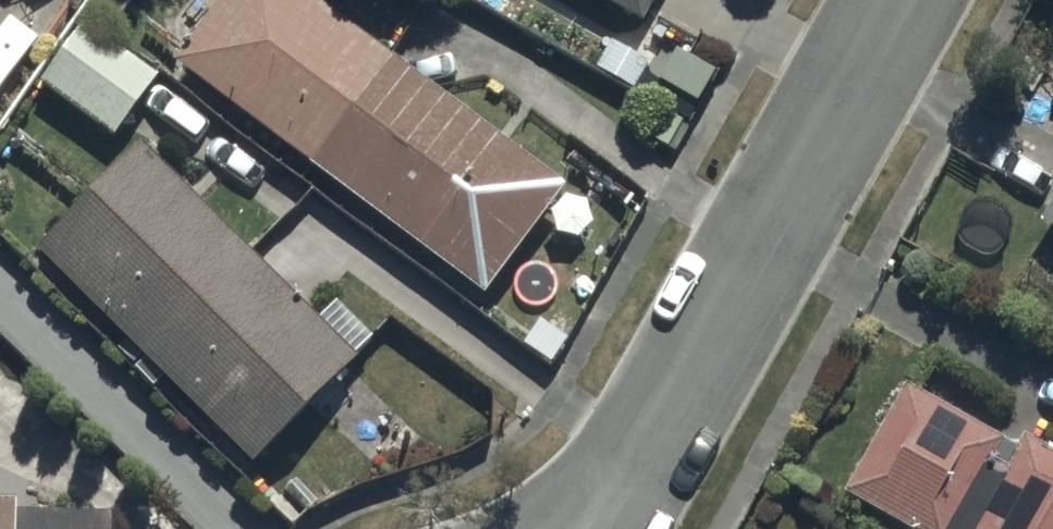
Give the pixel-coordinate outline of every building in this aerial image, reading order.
[(201,78),(496,298),(567,202),(296,0),(259,0),(201,78)] [(654,30),(672,0),(601,0),(654,30)] [(84,25),(39,81),(112,139),(157,82),(84,25)] [(168,75),(134,125),(202,172),(236,122),(168,75)] [(365,372),(152,169),(51,274),(264,477),(365,372)] [(1003,446),(922,401),(867,498),(921,528),(955,528),(1003,446)] [(990,528),(1052,528),(1052,456),(1037,447),(990,528)]
